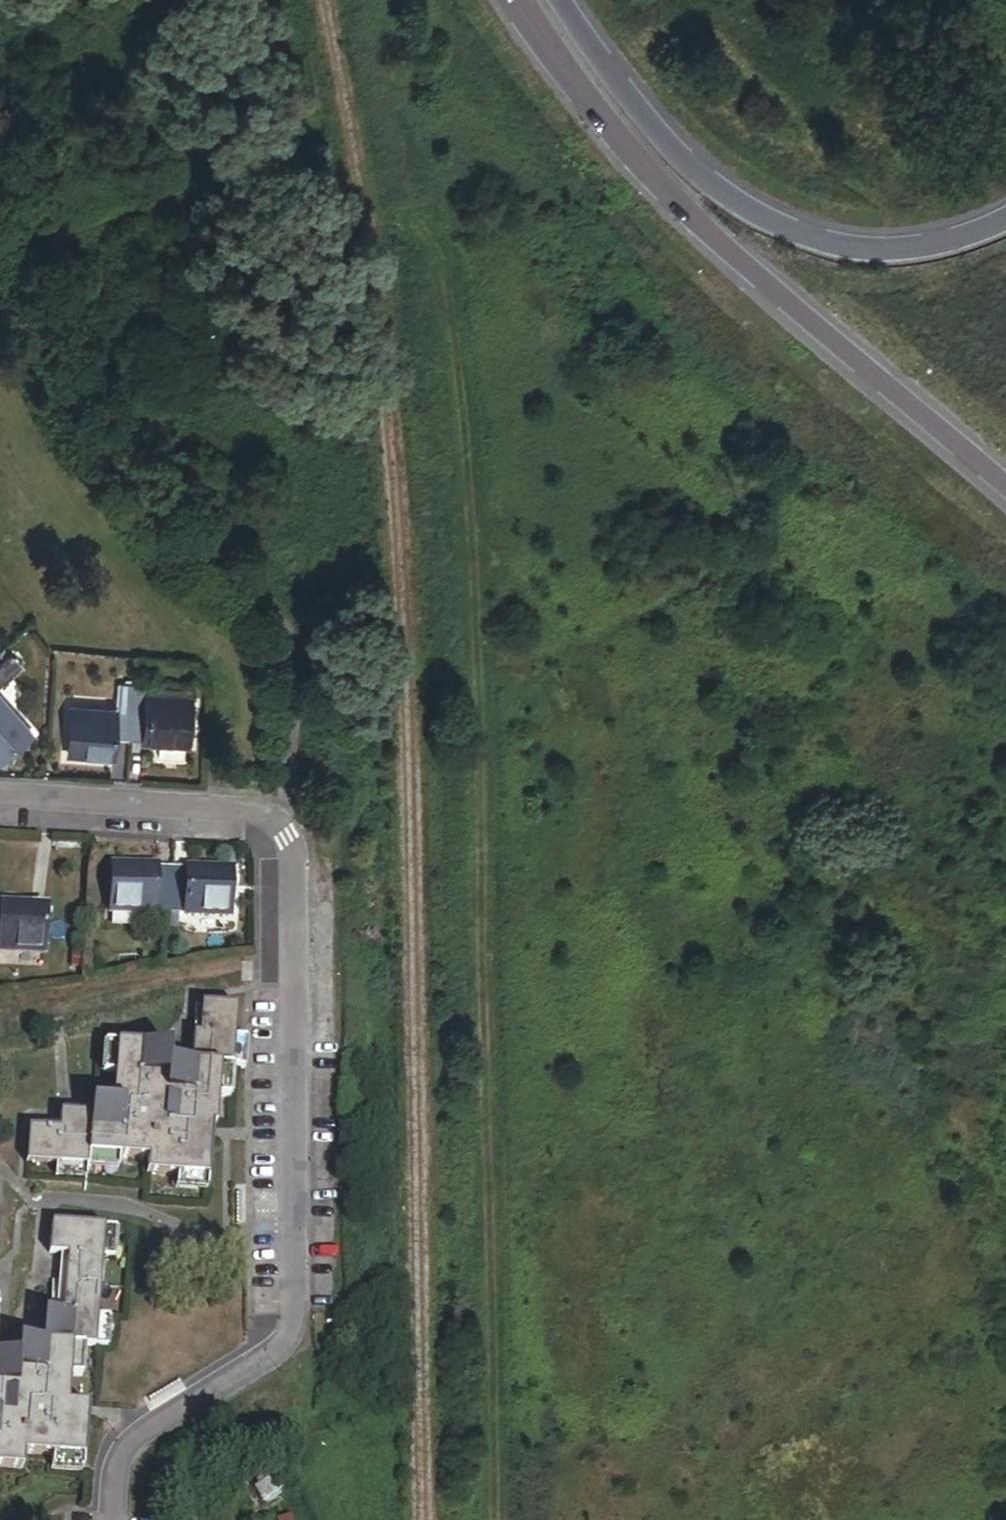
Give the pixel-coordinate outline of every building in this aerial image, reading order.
[(0,659),(0,661),(9,671),(22,659),(12,648),(0,659)] [(9,671),(0,661),(0,678),(9,671)] [(115,696),(137,698),(139,668),(116,667),(115,696)] [(137,698),(148,698),(149,680),(150,669),(139,668),(137,698)] [(136,725),(192,728),(194,682),(149,680),(148,698),(137,698),(136,725)] [(24,716),(0,690),(0,738),(24,716)] [(117,724),(136,725),(137,698),(115,696),(74,694),(72,741),(116,743),(117,724)] [(131,894),(188,898),(189,871),(171,870),(172,856),(134,853),(131,894)] [(171,870),(189,871),(190,857),(172,856),(171,870)] [(189,871),(203,872),(204,858),(190,857),(189,871)] [(188,898),(242,902),(244,860),(204,858),(203,872),(189,871),(188,898)] [(12,937),(57,941),(61,899),(15,896),(12,937)] [(203,1143),(207,1144),(213,1085),(224,1086),(229,1027),(195,1024),(192,1053),(185,1052),(182,1081),(159,1079),(161,1064),(109,1059),(103,1120),(81,1118),(80,1130),(49,1127),(47,1146),(22,1143),(19,1171),(82,1177),(83,1167),(141,1172),(140,1188),(198,1194),(203,1143)] [(102,1237),(49,1232),(46,1262),(63,1263),(58,1323),(41,1321),(38,1350),(15,1348),(13,1364),(0,1363),(0,1472),(23,1474),(24,1462),(82,1467),(87,1414),(65,1412),(70,1353),(91,1355),(102,1237)] [(266,1479),(252,1489),(265,1507),(279,1496),(266,1479)]
